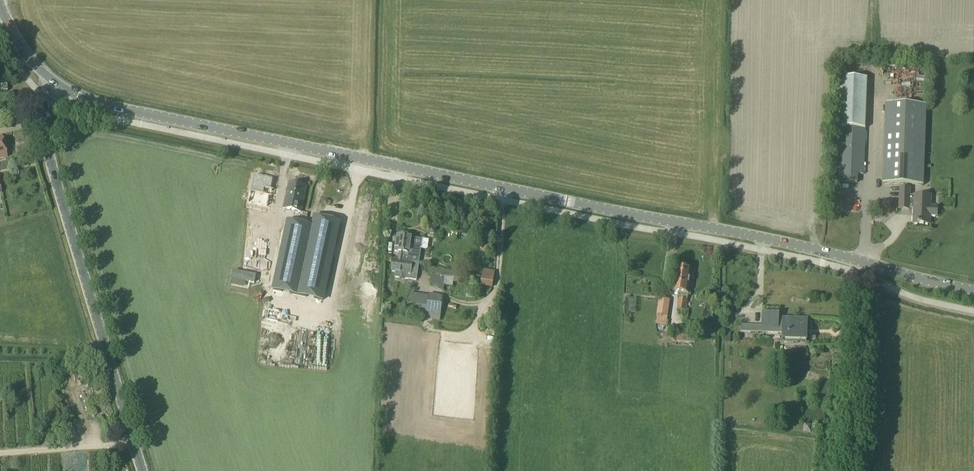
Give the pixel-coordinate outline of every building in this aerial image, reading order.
[(835,129),(841,129),(840,183),(858,183),(858,176),(864,176),(868,80),(838,79),(835,129)] [(882,184),(923,186),(926,106),(885,104),(882,184)] [(253,176),(247,203),(267,207),(272,180),(253,176)] [(306,187),(288,183),(283,208),(301,212),(306,187)] [(929,225),(930,216),(936,217),(937,208),(930,208),(930,197),(914,197),(909,197),(909,189),(900,189),(900,205),(914,206),(913,224),(929,225)] [(288,222),(274,291),(299,296),(301,286),(325,291),(339,222),(315,217),(313,227),(288,222)] [(411,254),(413,238),(413,237),(396,235),(394,252),(400,253),(399,256),(403,256),(403,253),(411,254)] [(411,254),(403,253),(403,256),(399,256),(400,253),(394,252),(393,260),(391,271),(396,272),(395,277),(410,280),(410,276),(413,277),(418,274),(422,250),(429,251),(430,241),(413,238),(411,254)] [(496,245),(481,243),(480,252),(495,254),(496,245)] [(433,267),(430,286),(439,287),(438,291),(444,291),(444,286),(454,287),(456,272),(446,271),(446,269),(433,267)] [(675,269),(672,293),(688,296),(689,283),(691,283),(692,273),(691,273),(691,272),(675,269)] [(494,278),(482,276),(480,286),(492,288),(494,278)] [(440,315),(442,302),(428,300),(428,298),(411,295),(409,310),(440,315)] [(660,299),(659,299),(656,325),(665,326),(669,301),(667,300),(660,299)] [(687,302),(679,300),(678,311),(685,313),(687,302)] [(779,318),(764,318),(763,326),(750,326),(750,334),(784,335),(784,343),(806,343),(806,342),(807,342),(808,322),(784,322),(784,325),(779,325),(779,318)] [(741,325),(741,334),(750,334),(750,326),(741,325)] [(686,335),(671,334),(671,341),(695,344),(695,336),(699,336),(699,329),(686,328),(686,335)]
